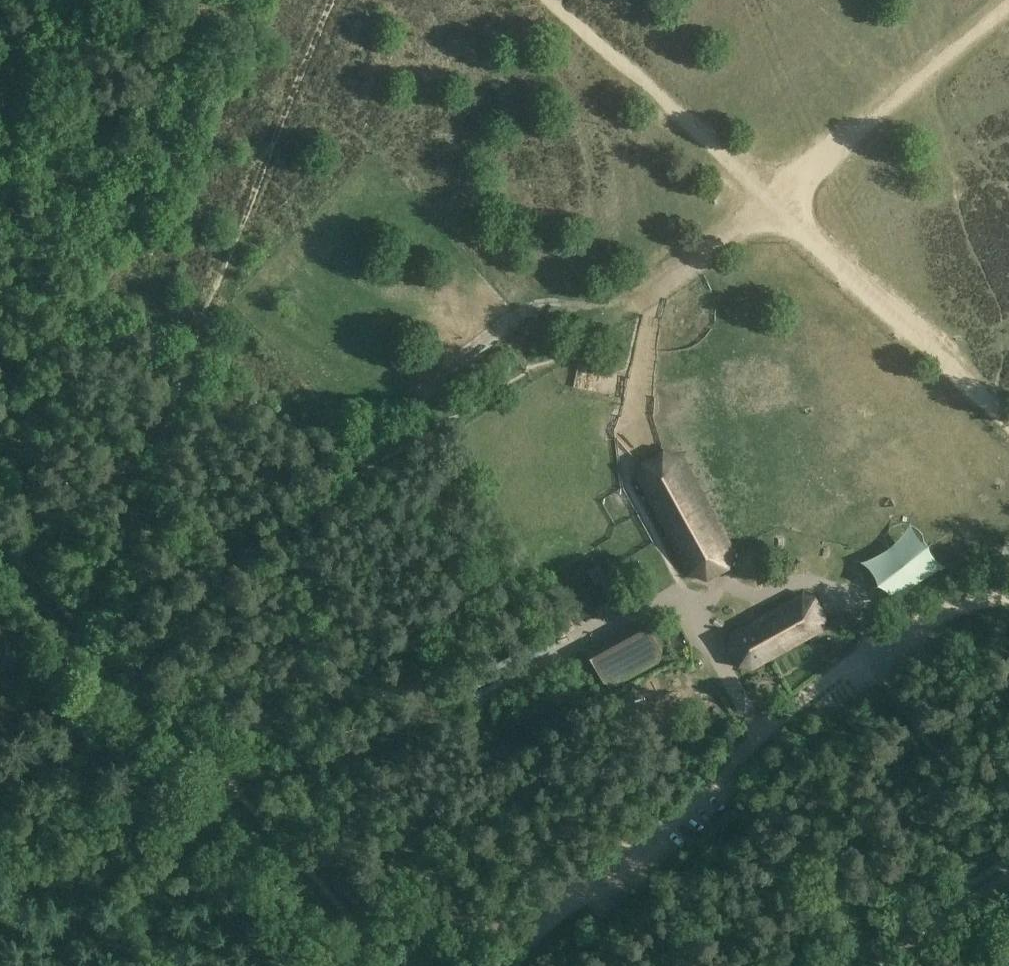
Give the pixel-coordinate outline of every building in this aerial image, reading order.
[(643,461),(638,478),(691,574),(708,579),(721,571),(729,567),(734,550),(682,454),(665,449),(654,455),(643,461)] [(601,562),(589,568),(597,583),(609,577),(601,562)] [(733,632),(729,644),(740,664),(752,667),(823,628),(827,616),(822,607),(816,596),(804,593),(733,632)] [(632,649),(650,640),(646,631),(628,640),(632,649)]
